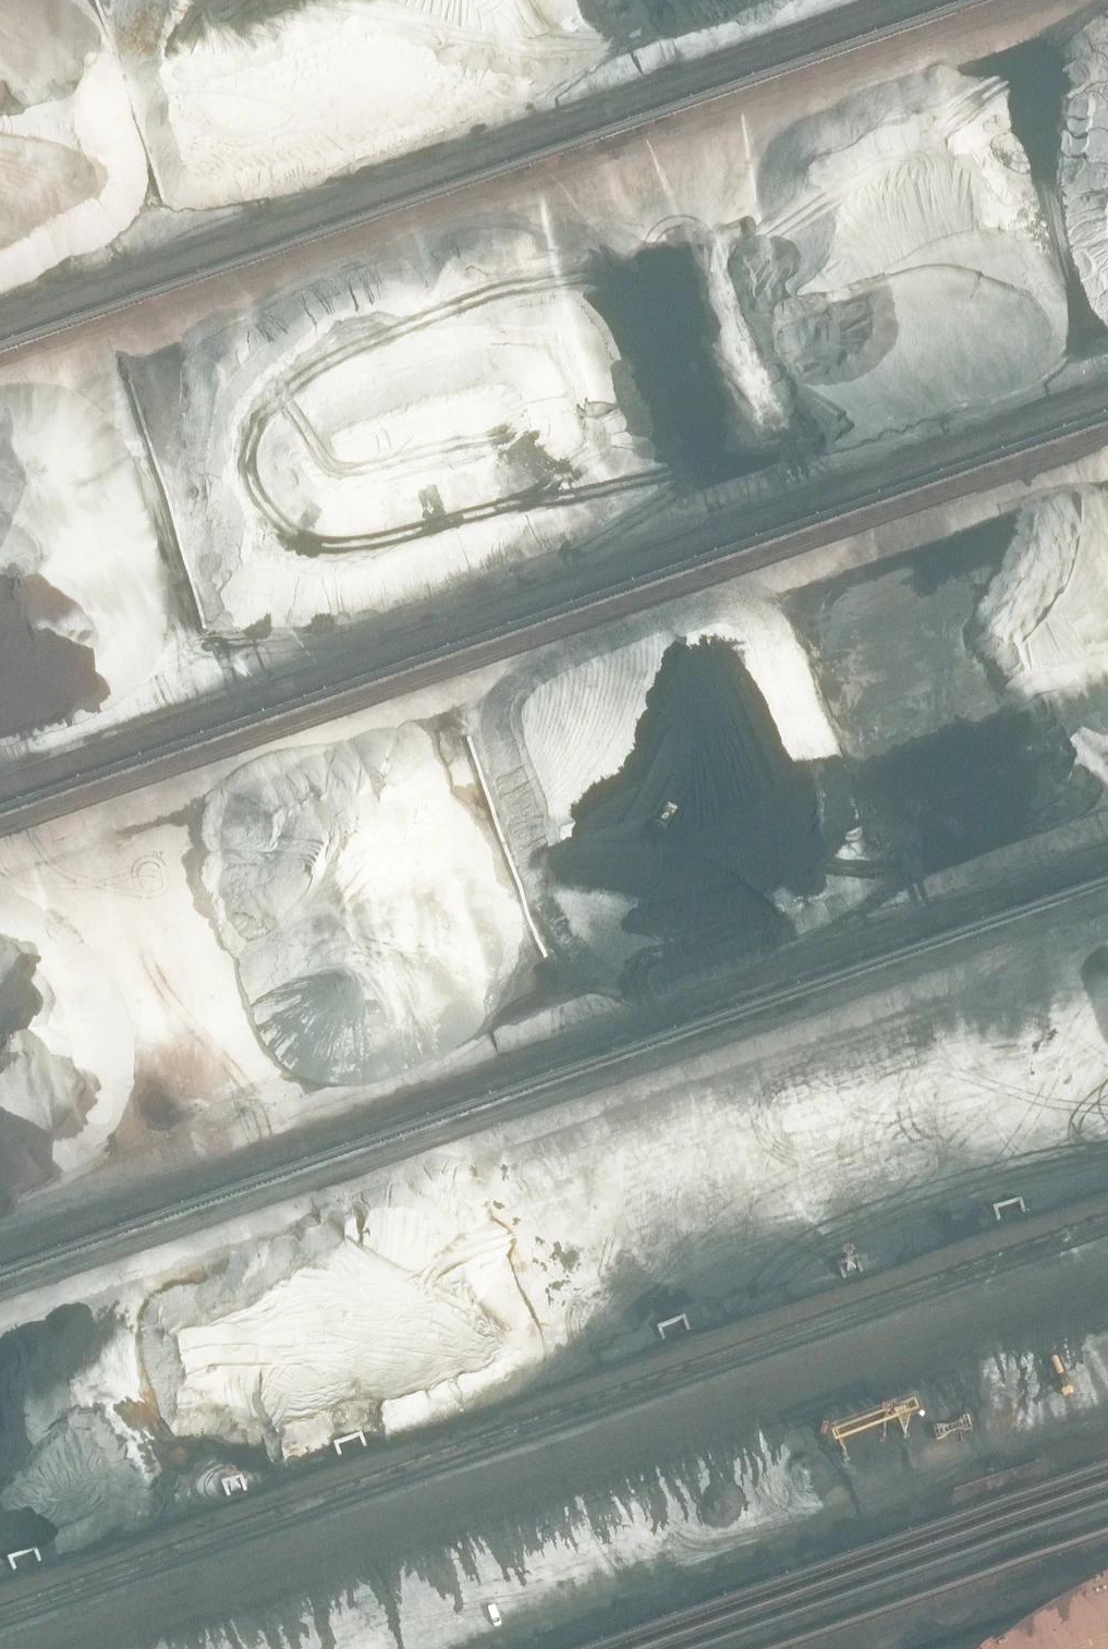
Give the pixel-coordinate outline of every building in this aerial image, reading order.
[(523,274),(531,261),(498,241),(486,260),(492,264),(488,271),(497,277),(491,286),(500,291),(502,287),(525,302),(537,283),(523,274)] [(352,400),(364,372),(318,352),(306,379),(352,400)] [(23,692),(66,697),(71,661),(42,658),(38,687),(24,685),(23,692)] [(522,724),(523,692),(451,691),(449,799),(493,800),(494,794),(523,795),(524,770),(517,770),(518,747),(519,747),(519,724),(522,724)] [(786,859),(860,892),(886,876),(880,873),(884,870),(890,856),(873,849),(878,838),(874,833),(856,825),(858,820),(851,809),(862,802),(853,797),(862,792),(847,785),(839,791),(823,784),(816,799),(801,809),(796,802),(790,816),(794,823),(782,830),(792,845),(786,859)] [(549,960),(544,983),(584,993),(594,949),(536,936),(531,956),(549,960)]
